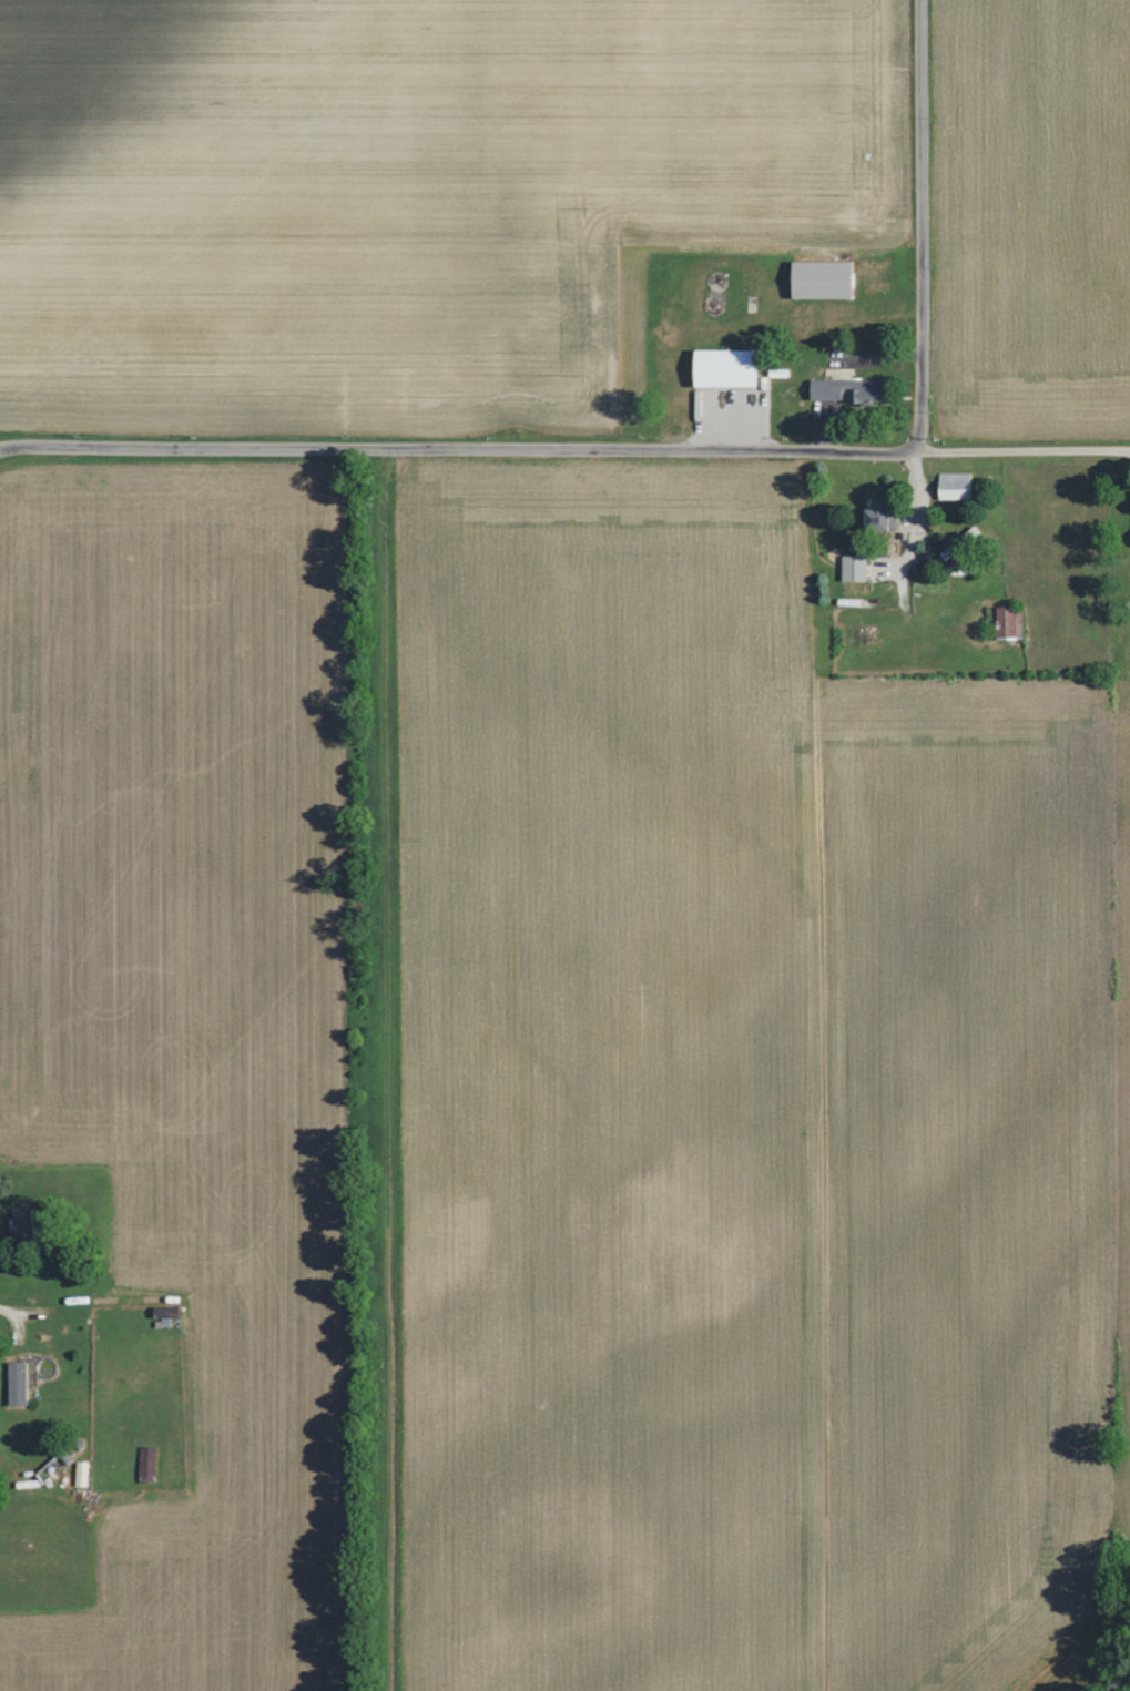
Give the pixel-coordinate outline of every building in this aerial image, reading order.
[(846,261),(786,260),(785,296),(845,298),(846,261)] [(687,387),(748,386),(748,349),(686,349),(687,387)] [(809,381),(810,408),(881,406),(880,379),(809,381)] [(935,499),(967,499),(967,472),(935,473),(935,499)] [(858,508),(858,530),(894,530),(894,511),(880,511),(880,496),(866,496),(866,508),(858,508)] [(840,581),(863,580),(863,554),(839,555),(840,581)] [(1021,606),(990,607),(991,637),(1013,636),(1013,630),(1021,630),(1021,606)] [(36,1210),(16,1209),(16,1236),(35,1237),(36,1210)] [(11,1363),(12,1407),(31,1407),(30,1363),(11,1363)]
